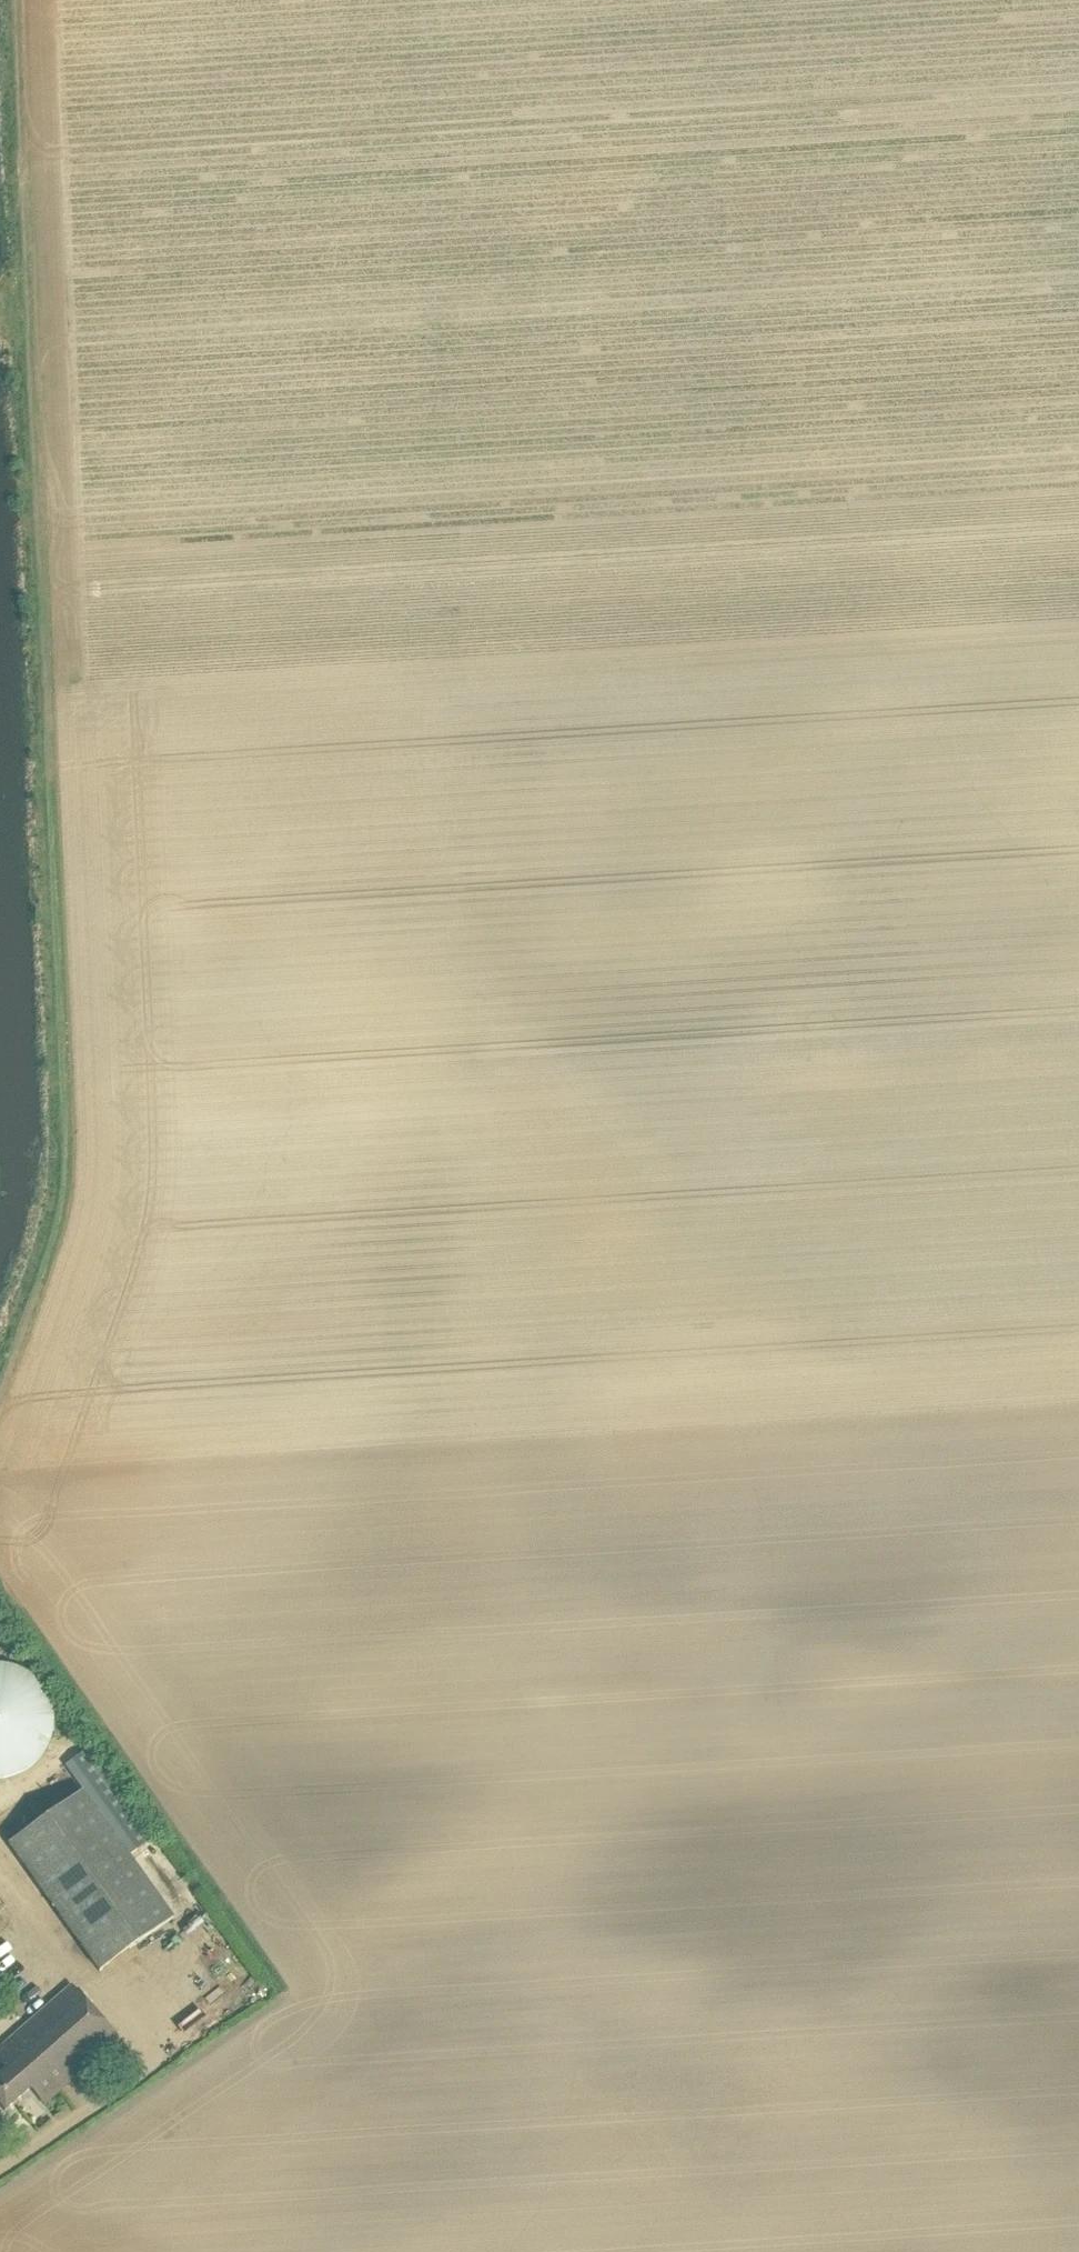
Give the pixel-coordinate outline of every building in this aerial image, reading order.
[(4,1781),(12,1780),(19,1777),(26,1773),(33,1769),(39,1763),(44,1757),(48,1750),(51,1743),(53,1735),(54,1727),(54,1719),(53,1712),(51,1704),(48,1697),(44,1690),(39,1684),(34,1678),(27,1673),(20,1669),(13,1667),(5,1665),(0,1664),(0,1782),(4,1781)] [(8,1844),(99,1972),(172,1920),(81,1792),(8,1844)] [(0,2048),(0,2108),(4,2112),(30,2089),(44,2105),(117,2040),(70,1987),(0,2048)]
